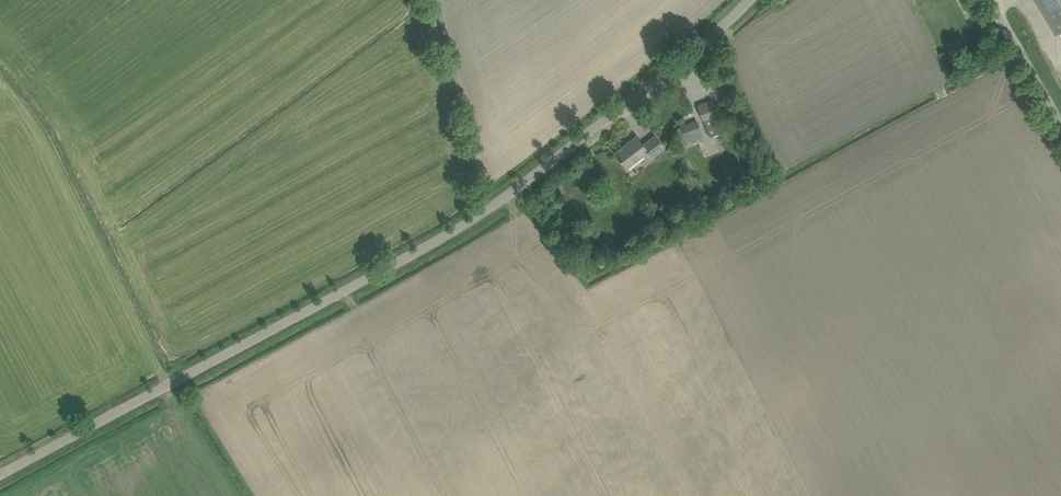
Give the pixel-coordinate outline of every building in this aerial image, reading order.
[(1056,35),(1060,32),(1060,0),(1035,0),(1056,35)] [(698,106),(709,137),(723,131),(712,101),(698,106)] [(727,112),(721,114),(725,126),(732,124),(727,112)] [(681,126),(687,142),(703,136),(697,120),(681,126)] [(664,148),(661,144),(654,135),(643,144),(636,136),(615,152),(627,168),(648,152),(652,157),(664,148)]
